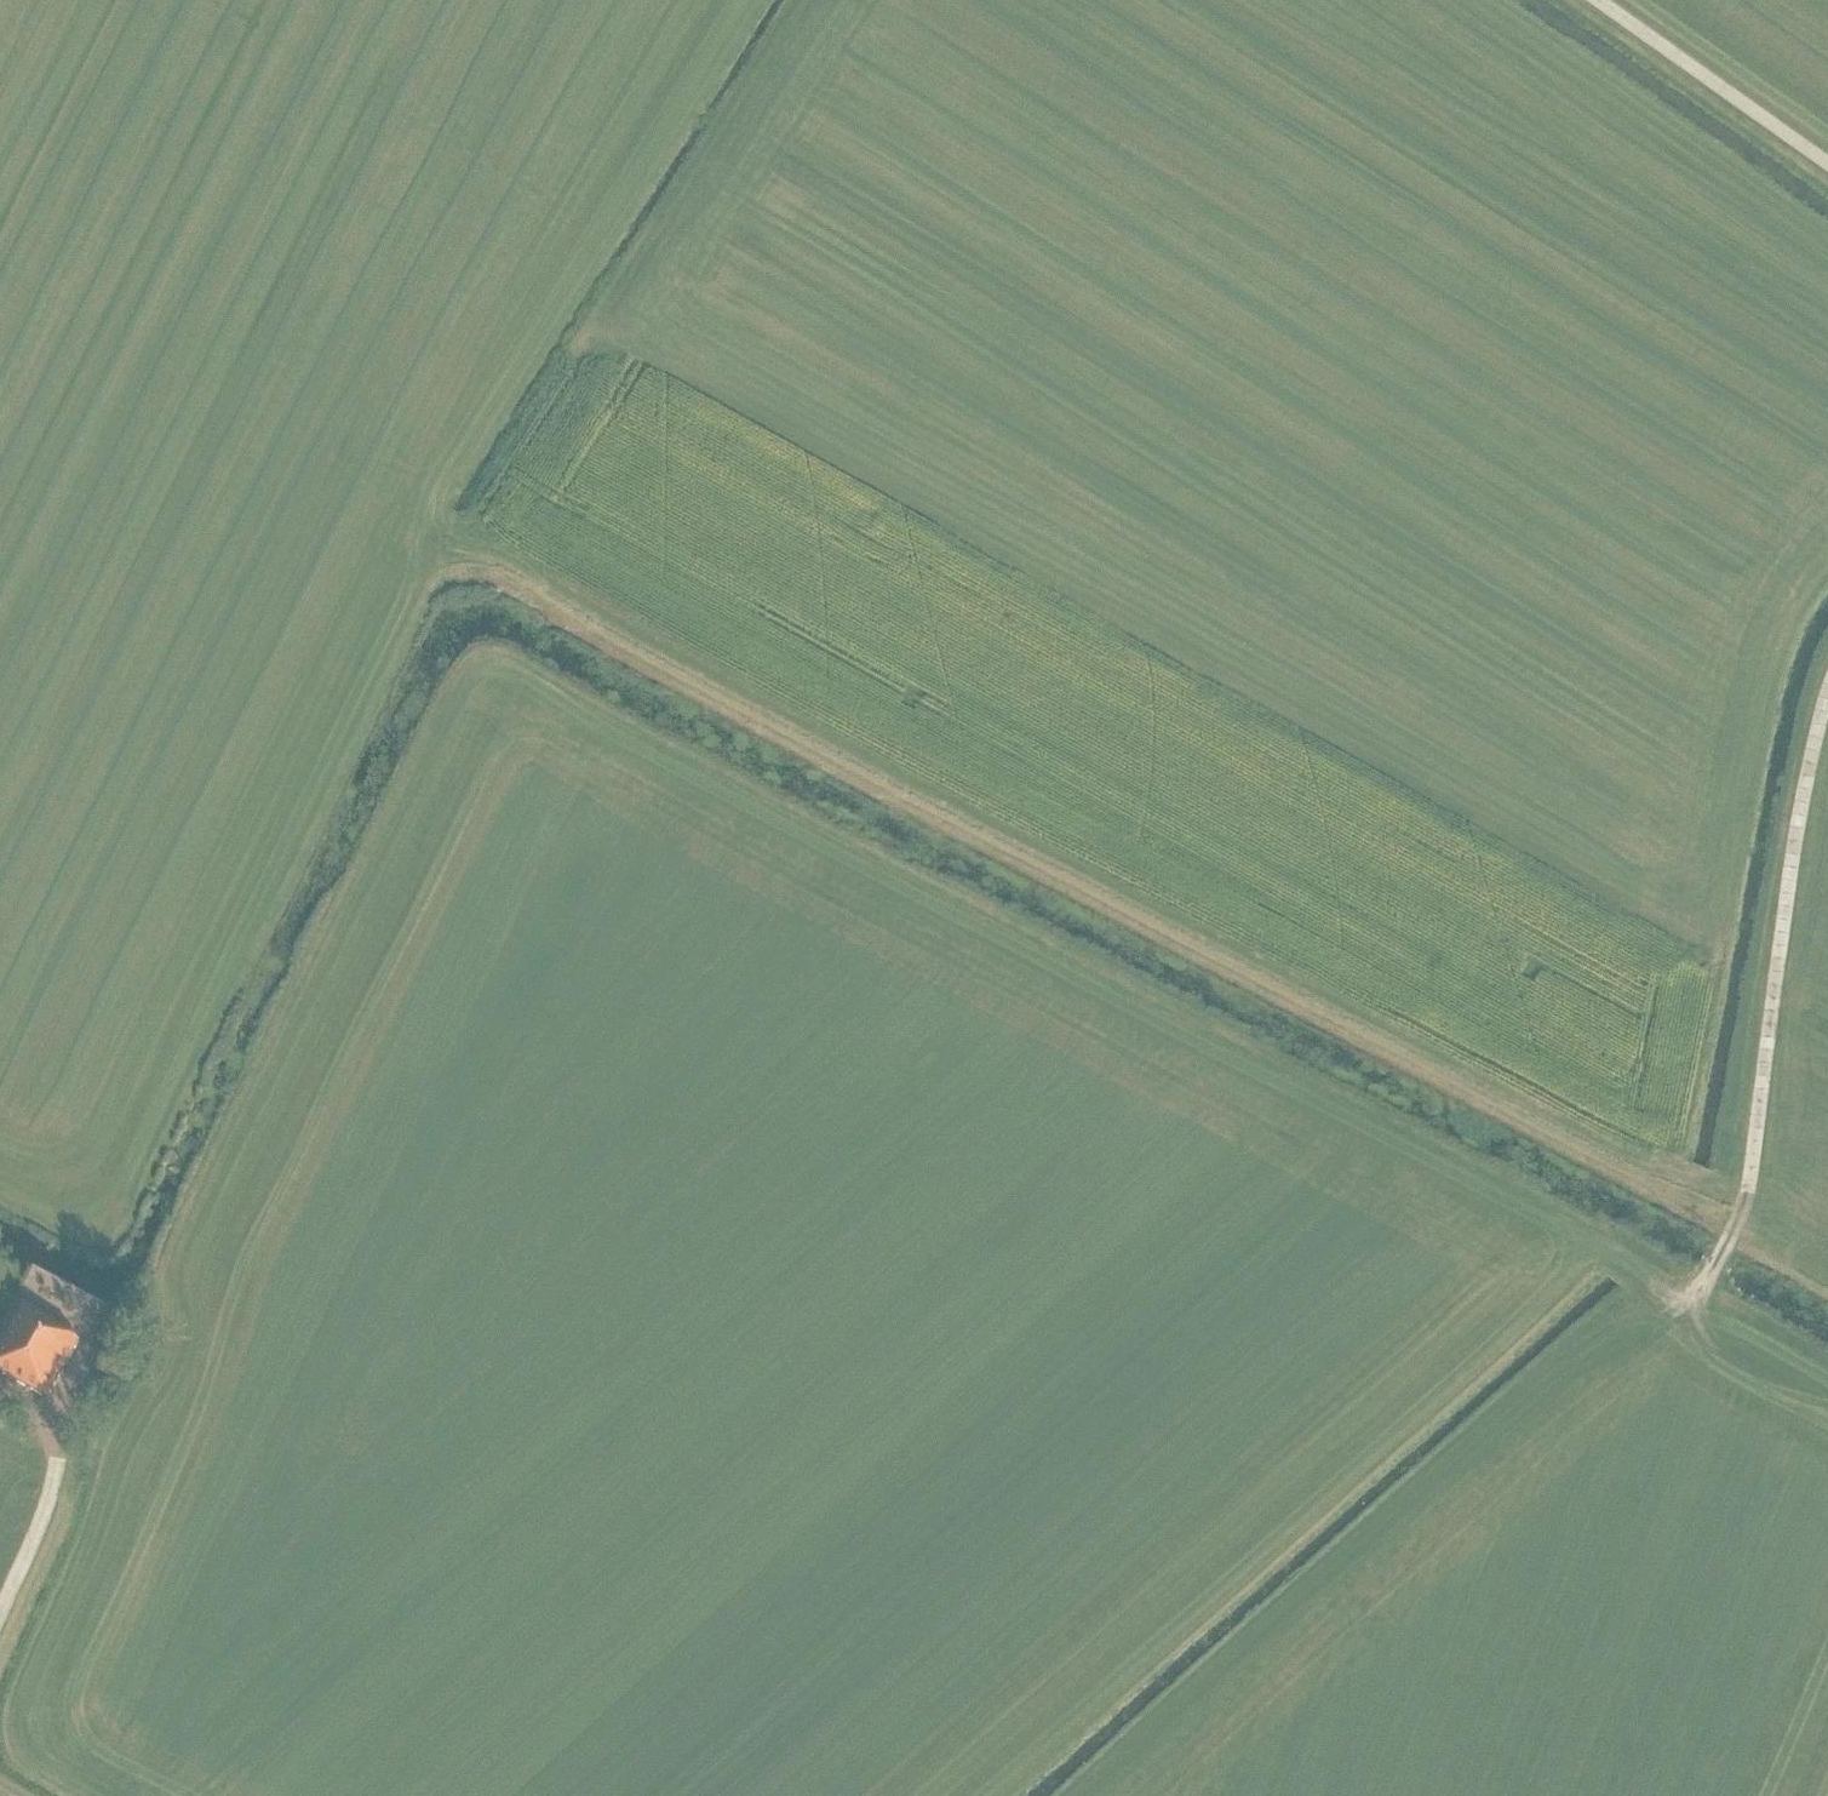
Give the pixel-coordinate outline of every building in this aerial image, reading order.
[(0,1345),(0,1373),(47,1399),(79,1342),(65,1334),(67,1330),(23,1305),(0,1345)]
